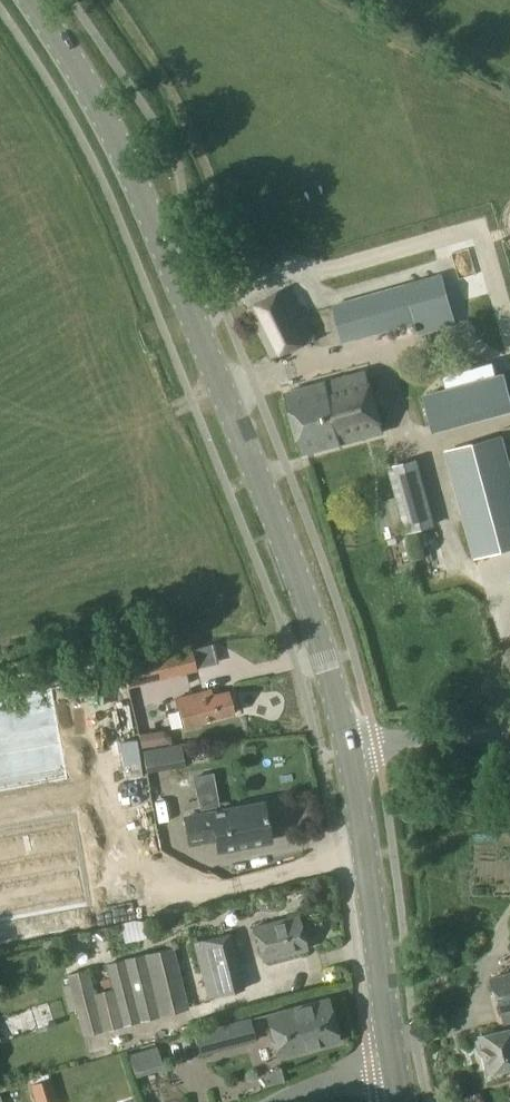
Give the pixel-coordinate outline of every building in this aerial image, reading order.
[(343,341),(450,312),(440,275),(333,305),(343,341)] [(270,360),(312,335),(285,288),(247,309),(269,359),(270,360)] [(483,368),(444,379),(447,391),(425,397),(435,433),(509,413),(509,379),(509,377),(487,383),(483,368)] [(305,454),(383,432),(380,422),(365,370),(288,391),(305,454)] [(509,547),(509,474),(500,436),(447,451),(476,556),(509,547)] [(407,533),(434,527),(418,461),(391,467),(407,533)] [(195,664),(217,658),(212,640),(190,646),(195,664)] [(194,670),(189,651),(123,669),(128,688),(194,670)] [(213,694),(212,691),(212,689),(175,699),(183,731),(203,726),(203,722),(236,714),(230,690),(213,694)] [(0,711),(0,780),(72,767),(58,700),(0,711)] [(139,725),(141,742),(166,740),(164,723),(139,725)] [(181,743),(142,749),(145,772),(185,766),(181,743)] [(194,773),(182,775),(187,799),(199,797),(194,773)] [(0,811),(0,877),(87,860),(75,797),(0,811)] [(271,841),(264,803),(211,813),(185,819),(190,844),(217,839),(219,850),(271,841)] [(13,875),(0,877),(0,913),(49,904),(46,891),(39,892),(35,872),(13,876),(13,875)] [(264,959),(307,949),(299,915),(256,927),(264,959)] [(134,920),(121,923),(125,943),(146,938),(143,921),(134,920)] [(211,994),(245,985),(232,934),(198,943),(211,994)] [(186,1008),(171,949),(105,966),(112,992),(92,997),(85,971),(67,975),(82,1034),(186,1008)] [(509,1068),(509,976),(494,979),(502,1013),(506,1030),(481,1036),(490,1073),(509,1068)] [(279,1057),(340,1041),(328,998),(268,1015),(279,1057)] [(232,1021),(194,1032),(200,1054),(238,1044),(232,1021)] [(162,1067),(156,1046),(128,1054),(134,1075),(162,1067)] [(50,1078),(30,1084),(36,1101),(58,1101),(50,1078)]
